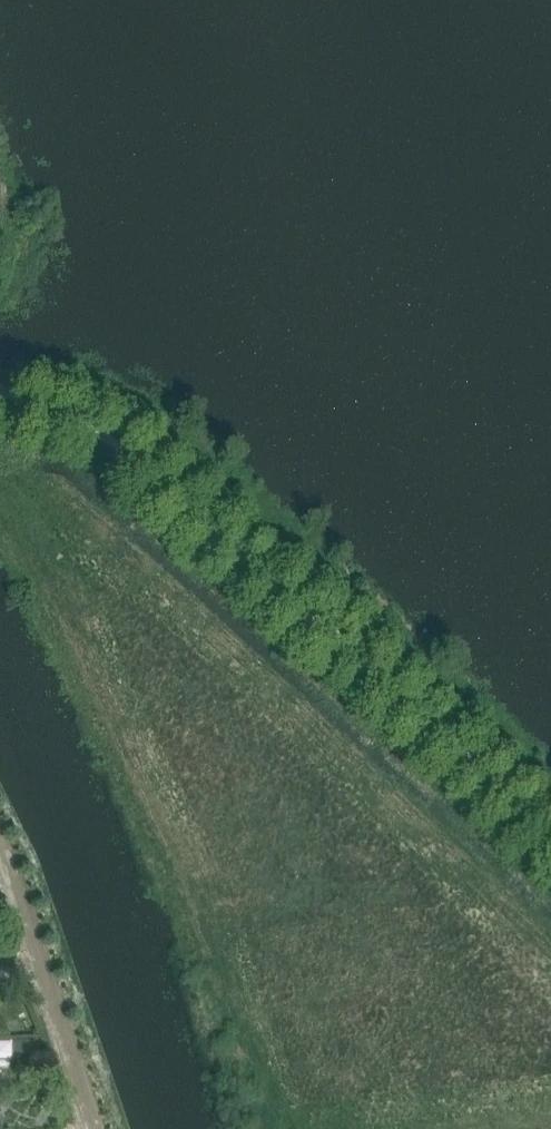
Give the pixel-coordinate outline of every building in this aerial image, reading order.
[(36,1055),(36,1043),(0,1042),(0,1054),(36,1055)]
